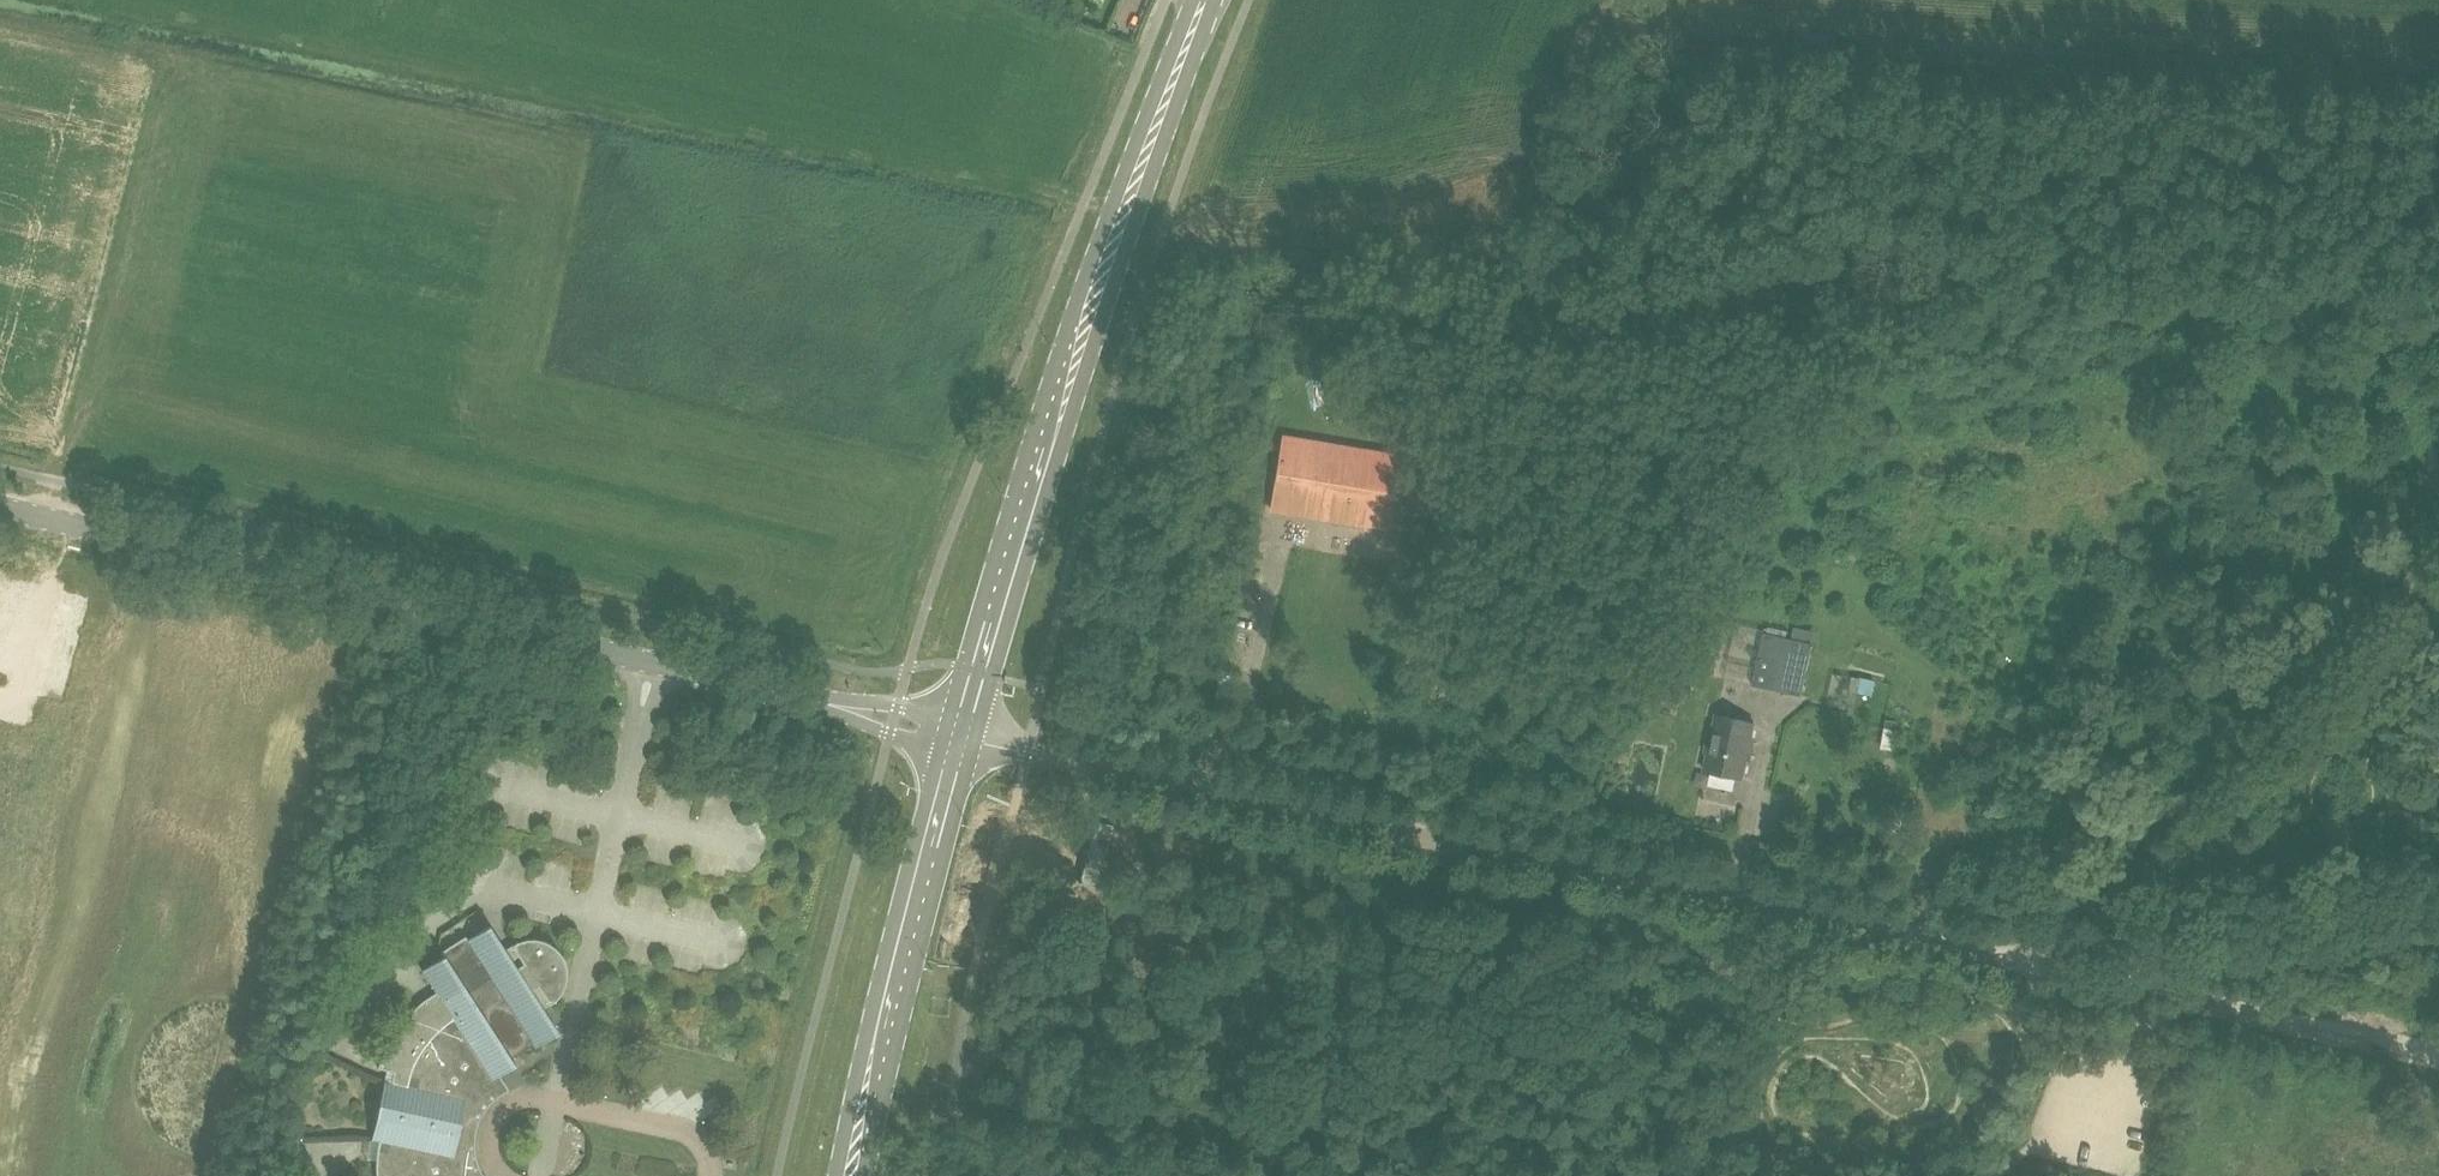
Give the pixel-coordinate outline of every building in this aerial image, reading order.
[(1282,434),(1271,508),(1271,512),(1385,531),(1396,452),(1282,434)] [(1736,624),(1724,679),(1800,696),(1813,641),(1778,634),(1765,631),(1736,624)] [(1706,771),(1745,779),(1749,760),(1751,761),(1756,741),(1753,740),(1756,723),(1718,715),(1714,732),(1712,732),(1708,751),(1710,752),(1706,771)] [(1921,753),(1926,723),(1893,718),(1892,729),(1879,727),(1879,748),(1921,753)] [(13,749),(11,757),(25,761),(27,752),(13,749)] [(11,757),(8,767),(23,770),(25,761),(11,757)] [(11,817),(13,808),(0,805),(0,814),(11,817)] [(8,826),(11,817),(0,814),(0,824),(8,826)] [(476,1165),(474,1157),(472,1149),(472,1141),(473,1134),(474,1124),(478,1116),(482,1109),(486,1103),(492,1097),(501,1090),(493,1077),(515,1063),(511,1057),(533,1043),(535,1047),(559,1032),(544,1008),(552,1002),(554,1001),(558,997),(559,996),(562,992),(563,990),(564,988),(566,983),(566,980),(567,978),(567,975),(567,973),(567,970),(567,967),(566,965),(565,962),(565,960),(564,958),(562,956),(561,953),(559,951),(555,948),(553,946),(551,944),(547,942),(544,941),(539,939),(536,939),(533,939),(530,939),(525,940),(522,940),(519,941),(517,942),(512,945),(506,949),(490,926),(467,940),(465,936),(440,951),(443,956),(421,970),(436,991),(426,998),(418,1005),(411,1011),(408,1015),(404,1019),(401,1023),(396,1030),(393,1034),(391,1039),(388,1043),(386,1048),(384,1053),(382,1058),(380,1062),(378,1068),(397,1071),(395,1081),(386,1079),(373,1138),(380,1140),(377,1154),(377,1168),(378,1175),(481,1175),(476,1165)]
